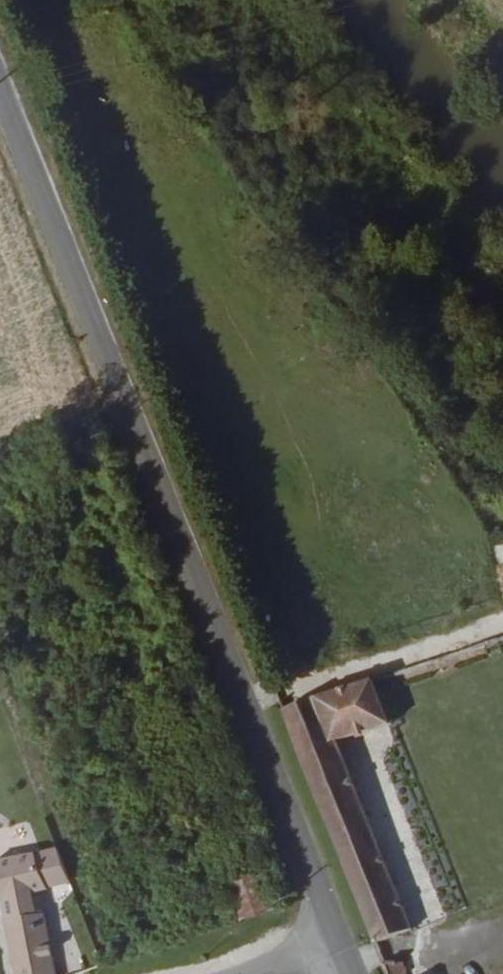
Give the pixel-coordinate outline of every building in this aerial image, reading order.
[(264,539),(257,525),(247,528),(254,544),(264,539)] [(492,546),(495,566),(502,565),(502,545),(492,546)] [(378,946),(414,931),(338,745),(388,725),(370,680),(284,715),(378,946)] [(43,914),(33,916),(29,889),(44,886),(38,853),(0,860),(0,905),(13,973),(54,973),(43,914)] [(232,923),(271,909),(257,870),(218,884),(232,923)]
